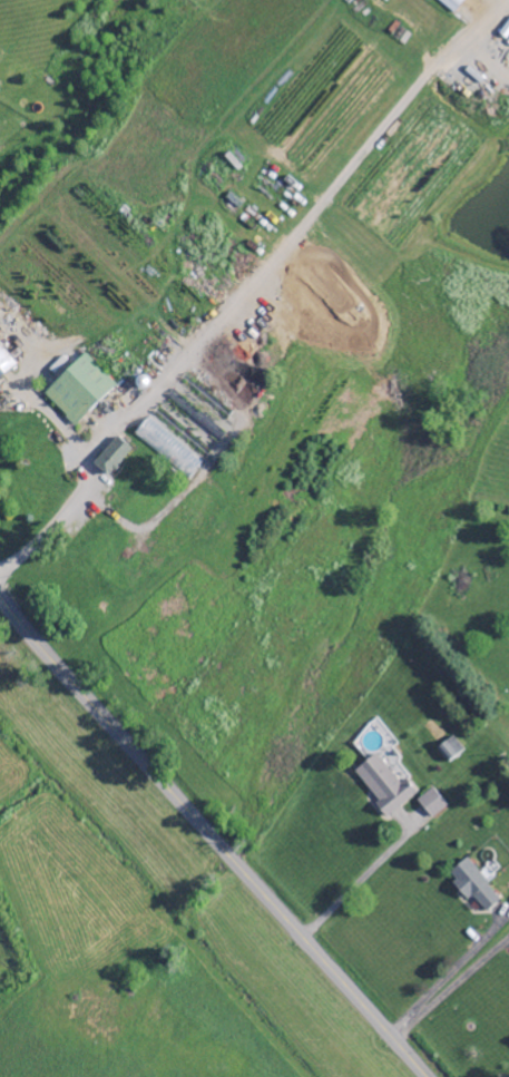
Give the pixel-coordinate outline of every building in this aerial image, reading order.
[(453,14),(465,0),(435,0),(453,14)] [(508,33),(508,21),(499,35),(505,39),(508,33)] [(15,365),(0,349),(0,379),(15,365)] [(114,386),(82,354),(41,396),(73,427),(114,386)] [(108,478),(129,448),(113,437),(92,467),(108,478)] [(450,762),(463,751),(451,738),(438,749),(450,762)] [(388,817),(416,795),(405,780),(399,785),(375,756),(353,774),(388,817)] [(428,819),(445,809),(434,790),(416,799),(428,819)] [(446,876),(468,902),(472,898),(485,914),(500,901),(466,860),(446,876)]
